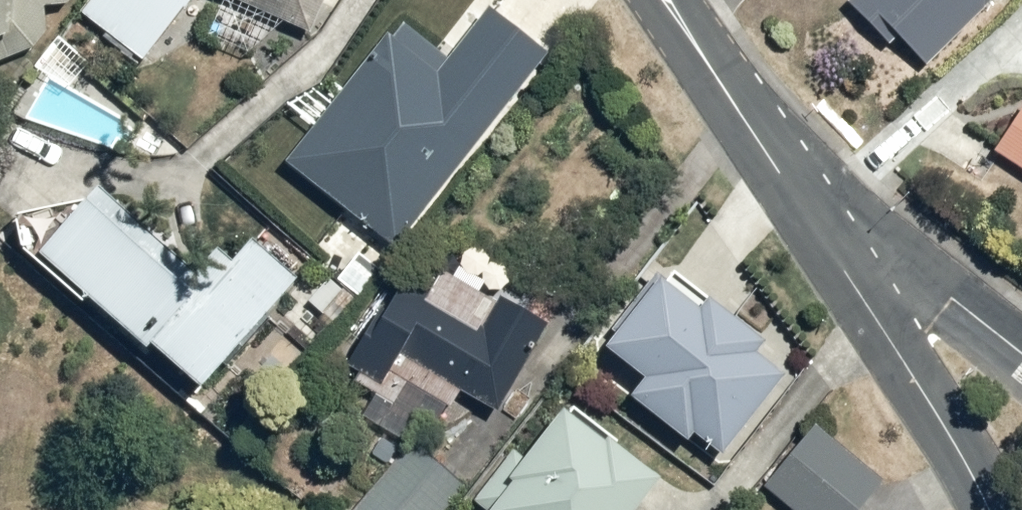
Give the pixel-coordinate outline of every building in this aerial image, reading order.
[(19,52),(33,61),(73,0),(0,0),(0,61),(19,52)] [(86,6),(149,58),(197,0),(91,0),(86,6)] [(316,31),(329,0),(241,0),(316,31)] [(896,8),(885,18),(924,58),(985,0),(889,0),(896,8)] [(494,3),(452,53),(408,17),(292,158),(396,245),(555,53),(494,3)] [(998,146),(1021,161),(1021,107),(998,146)] [(119,160),(42,248),(203,388),(308,268),(261,227),(233,259),(119,160)] [(485,291),(494,276),(464,259),(455,273),(444,267),(430,292),(398,273),(343,366),(402,401),(414,380),(456,405),(469,383),(501,402),(559,303),(518,279),(504,302),(485,291)] [(607,343),(610,342),(647,370),(633,389),(693,434),(696,430),(730,456),(802,360),(670,259),(607,343)] [(574,395),(489,503),(499,509),(637,509),(669,470),(574,395)] [(767,484),(797,509),(851,509),(878,478),(817,426),(767,484)] [(355,509),(453,509),(474,485),(419,437),(355,509)]
